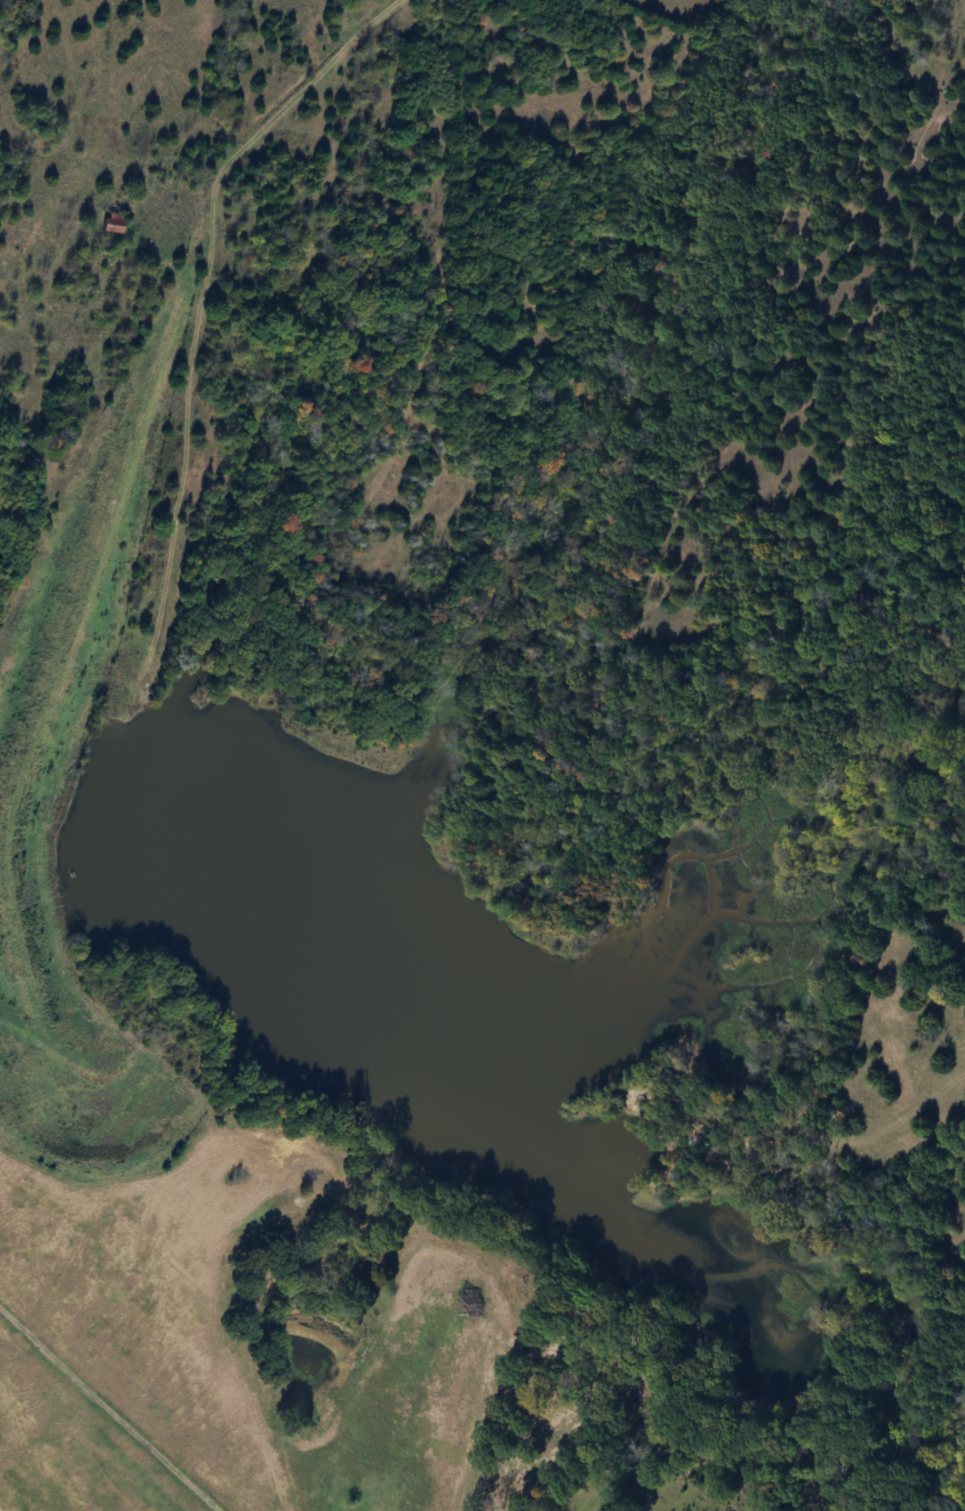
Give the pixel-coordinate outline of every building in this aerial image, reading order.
[(121,214),(103,213),(102,234),(120,235),(121,214)]
